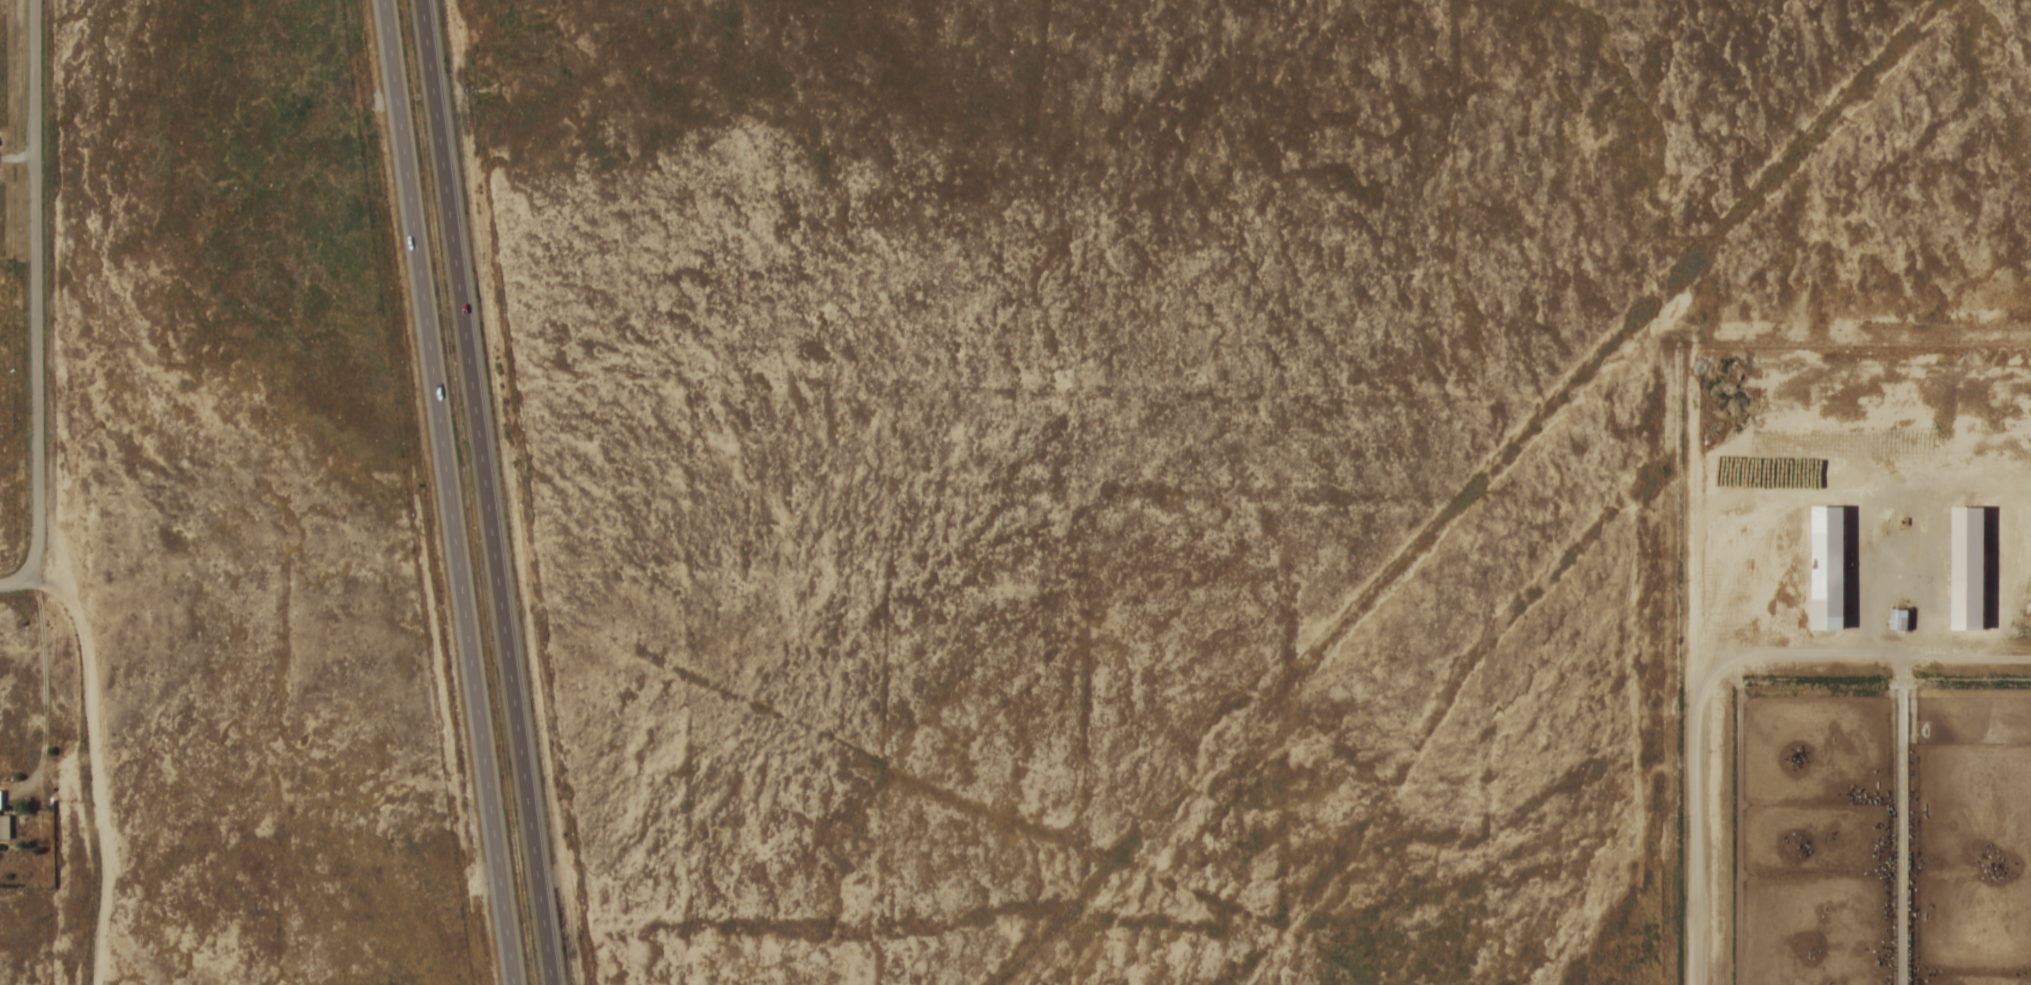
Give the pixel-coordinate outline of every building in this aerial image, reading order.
[(1844,505),(1811,505),(1811,628),(1843,628),(1844,505)] [(1951,505),(1951,628),(1983,628),(1983,505),(1951,505)] [(1907,608),(1890,608),(1890,628),(1907,628),(1907,608)]
